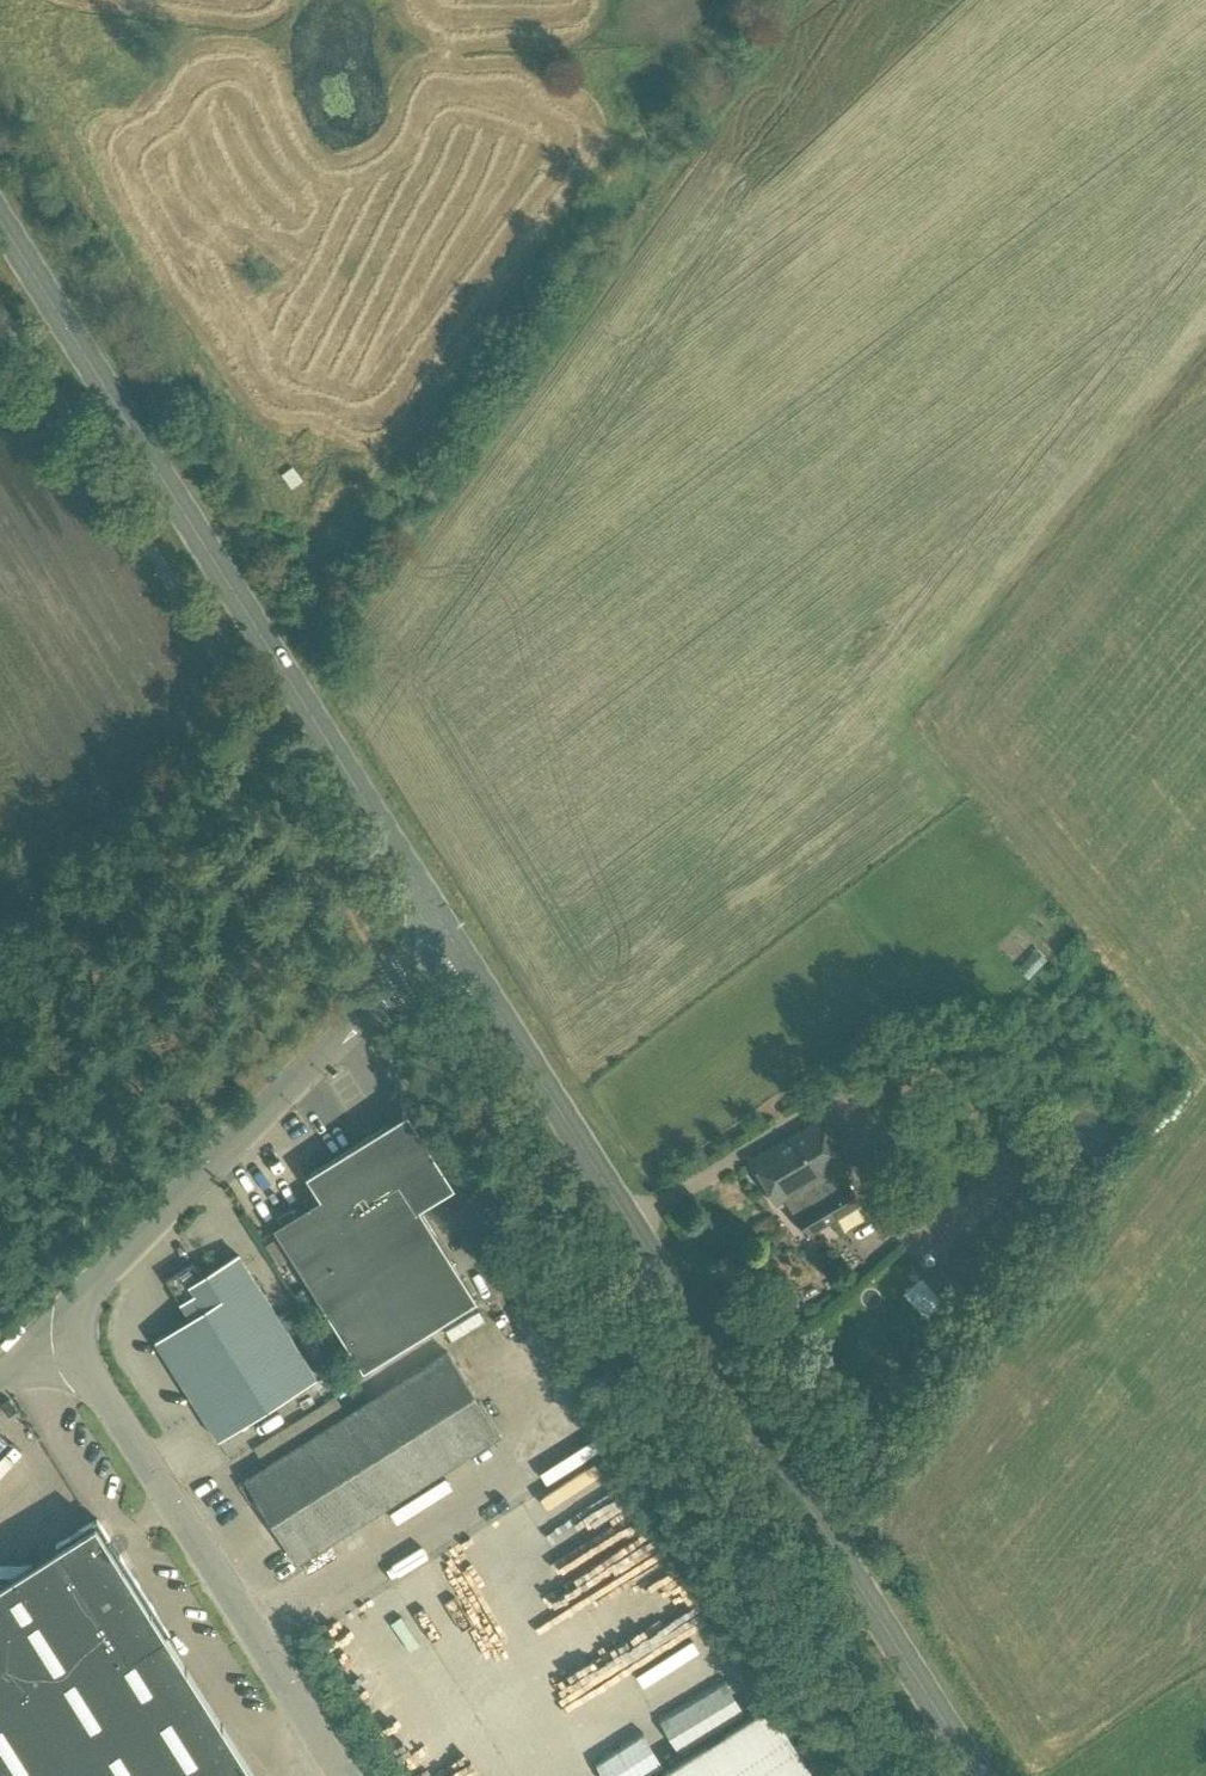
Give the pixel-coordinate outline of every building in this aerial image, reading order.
[(816,1120),(749,1160),(776,1205),(786,1200),(796,1216),(795,1217),(807,1238),(860,1206),(847,1185),(837,1168),(843,1164),(816,1120)] [(277,1226),(366,1370),(475,1302),(418,1211),(445,1194),(416,1149),(402,1157),(384,1128),(310,1175),(324,1197),(277,1226)] [(277,1239),(267,1245),(266,1246),(279,1265),(280,1265),(290,1258),(277,1239)] [(155,1341),(218,1441),(316,1379),(286,1331),(276,1315),(238,1255),(219,1267),(223,1272),(204,1283),(192,1263),(166,1280),(190,1318),(155,1341)] [(294,1325),(285,1310),(276,1315),(286,1331),(294,1325)] [(323,1379),(333,1373),(302,1324),(292,1331),(323,1379)] [(244,1480),(296,1563),(499,1436),(447,1353),(244,1480)] [(151,1614),(155,1612),(97,1519),(56,1546),(57,1548),(0,1584),(0,1775),(253,1775),(151,1614)] [(769,1707),(661,1775),(813,1775),(769,1707)]
